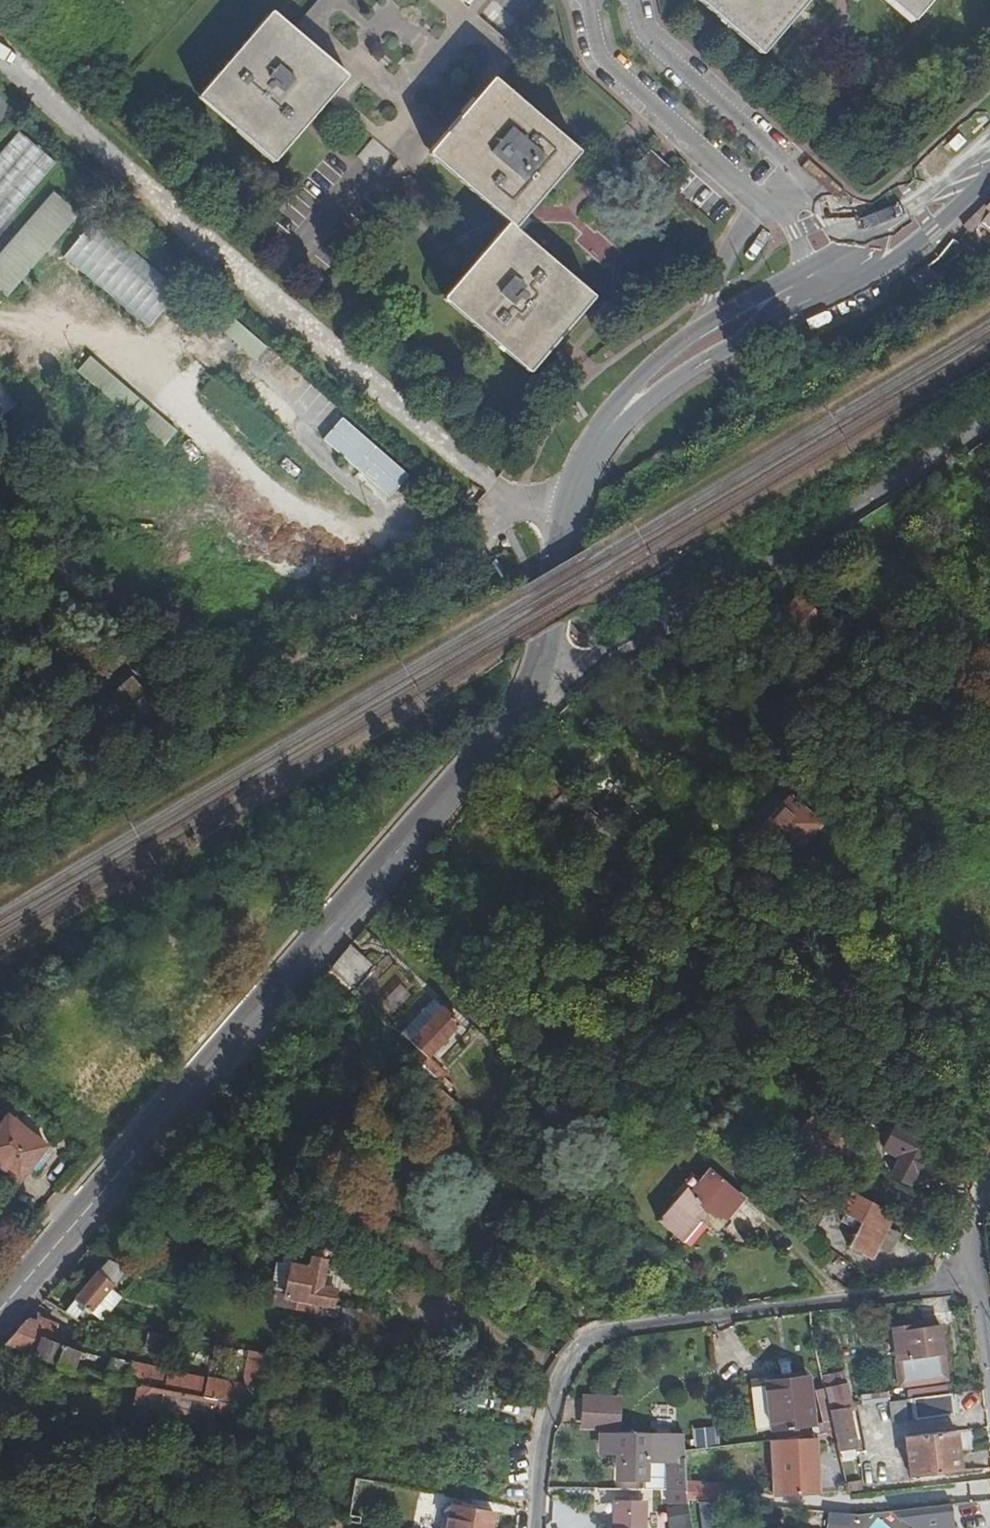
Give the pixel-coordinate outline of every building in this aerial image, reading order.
[(793,0),(698,0),(750,48),(788,5),(793,0)] [(912,17),(928,0),(893,0),(912,17)] [(199,89),(275,158),(308,122),(344,83),(267,14),(199,89)] [(495,82),(428,158),(503,225),(519,207),(570,149),(495,82)] [(15,112),(0,99),(0,129),(15,112)] [(44,180),(31,168),(41,156),(17,135),(0,154),(0,229),(44,180)] [(650,187),(664,171),(646,154),(631,170),(650,187)] [(54,168),(41,156),(31,168),(44,180),(54,168)] [(36,259),(75,215),(54,196),(15,240),(36,259)] [(981,226),(989,233),(989,216),(981,226)] [(94,220),(64,255),(147,326),(178,292),(94,220)] [(507,228),(437,306),(512,373),(549,333),(583,295),(507,228)] [(208,317),(255,359),(265,348),(218,306),(208,317)] [(796,598),(775,624),(802,647),(823,621),(796,598)] [(599,817),(543,774),(532,788),(586,834),(589,830),(599,817)] [(789,798),(763,830),(795,856),(821,825),(789,798)] [(844,831),(828,850),(836,857),(852,839),(844,831)] [(328,972),(349,991),(367,970),(346,952),(328,972)] [(339,1003),(349,991),(328,972),(318,985),(339,1003)] [(798,1025),(801,1021),(780,1004),(777,1007),(798,1025)] [(441,1011),(412,1042),(430,1058),(458,1026),(441,1011)] [(428,1059),(427,1060),(418,1070),(451,1099),(456,1104),(463,1097),(442,1079),(446,1075),(428,1059)] [(438,1113),(451,1099),(418,1070),(407,1084),(438,1113)] [(16,1180),(45,1146),(9,1114),(0,1125),(0,1166),(16,1180)] [(788,1143),(833,1176),(853,1150),(810,1119),(801,1132),(798,1130),(788,1143)] [(900,1158),(890,1178),(910,1188),(930,1145),(893,1128),(883,1150),(900,1158)] [(878,1157),(865,1147),(856,1157),(875,1175),(884,1170),(878,1157)] [(686,1190),(660,1221),(682,1239),(698,1220),(715,1233),(743,1200),(709,1171),(691,1193),(686,1190)] [(430,1282),(444,1259),(342,1192),(330,1216),(372,1244),(364,1257),(400,1281),(401,1279),(408,1283),(415,1272),(430,1282)] [(852,1247),(872,1258),(878,1247),(890,1253),(899,1237),(887,1230),(893,1219),(853,1196),(843,1213),(863,1224),(852,1247)] [(832,1236),(847,1241),(855,1220),(839,1214),(832,1236)] [(314,1249),(313,1254),(312,1259),(326,1262),(328,1252),(314,1249)] [(333,1306),(336,1290),(321,1287),(323,1275),(326,1262),(312,1259),(313,1254),(294,1250),(293,1256),(283,1254),(282,1262),(276,1261),(271,1292),(276,1293),(274,1304),(321,1313),(323,1305),(333,1306)] [(129,1269),(110,1260),(98,1273),(115,1286),(129,1269)] [(115,1286),(98,1273),(97,1273),(76,1299),(77,1300),(87,1308),(93,1313),(112,1290),(115,1286)] [(321,1287),(336,1290),(341,1291),(343,1278),(323,1275),(321,1287)] [(121,1298),(112,1290),(93,1313),(102,1320),(121,1298)] [(80,1317),(87,1308),(77,1300),(66,1314),(80,1317)] [(392,1373),(390,1378),(428,1385),(438,1349),(397,1337),(381,1335),(384,1317),(343,1311),(340,1333),(344,1333),(340,1365),(392,1373)] [(66,1337),(30,1320),(7,1347),(75,1371),(81,1354),(63,1347),(66,1337)] [(906,1330),(905,1327),(895,1328),(901,1387),(948,1381),(941,1327),(912,1330),(906,1330)] [(130,1331),(121,1329),(115,1348),(125,1350),(130,1331)] [(181,1354),(184,1340),(148,1333),(146,1347),(181,1354)] [(231,1353),(232,1346),(216,1343),(214,1350),(231,1353)] [(260,1407),(270,1354),(251,1350),(245,1378),(249,1386),(249,1387),(209,1379),(113,1361),(109,1378),(138,1384),(235,1402),(260,1407)] [(822,1377),(829,1410),(848,1407),(853,1407),(845,1374),(822,1377)] [(766,1379),(751,1381),(758,1430),(814,1424),(809,1378),(766,1384),(766,1379)] [(235,1402),(138,1384),(135,1404),(212,1419),(213,1413),(231,1417),(235,1402)] [(889,1402),(908,1400),(907,1390),(864,1395),(866,1405),(889,1402)] [(953,1414),(950,1394),(908,1400),(889,1402),(891,1422),(953,1414)] [(834,1433),(838,1451),(857,1447),(848,1407),(829,1410),(834,1433)] [(217,1427),(213,1446),(224,1448),(228,1429),(217,1427)] [(714,1444),(712,1429),(695,1431),(696,1446),(714,1444)] [(959,1471),(954,1433),(904,1439),(910,1476),(959,1471)] [(684,1450),(683,1435),(602,1434),(602,1452),(621,1452),(621,1479),(645,1480),(645,1460),(666,1460),(668,1492),(685,1493),(685,1484),(684,1450)] [(778,1440),(780,1496),(816,1495),(814,1438),(778,1440)] [(772,1496),(780,1496),(778,1440),(770,1440),(772,1496)] [(414,1490),(356,1478),(349,1516),(359,1518),(364,1493),(412,1503),(414,1490)] [(685,1493),(686,1500),(703,1502),(718,1503),(720,1486),(685,1484),(685,1493)] [(613,1502),(613,1527),(645,1527),(645,1502),(613,1502)] [(703,1502),(705,1527),(728,1527),(725,1504),(718,1503),(703,1502)] [(893,1511),(911,1527),(943,1527),(942,1518),(953,1504),(893,1511)] [(672,1507),(674,1527),(688,1527),(686,1506),(672,1507)] [(448,1527),(492,1527),(494,1515),(452,1507),(448,1527)]
